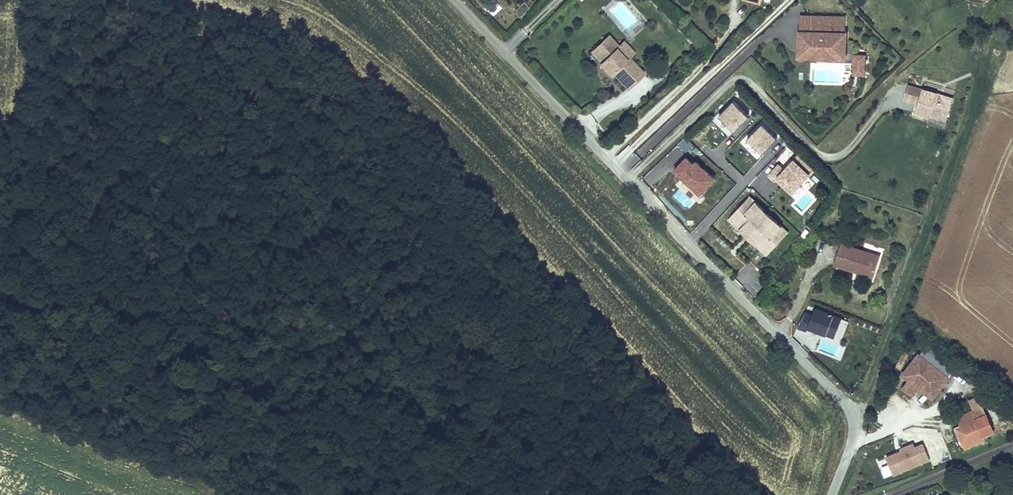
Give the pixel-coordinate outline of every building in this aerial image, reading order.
[(520,16),(529,6),(523,1),(514,11),(520,16)] [(800,13),(800,28),(798,28),(797,56),(847,58),(848,29),(846,29),(847,15),(800,13)] [(601,62),(599,64),(609,75),(612,72),(627,88),(643,73),(627,57),(625,59),(614,48),(617,46),(607,36),(591,52),(601,62)] [(632,52),(621,41),(617,46),(614,48),(625,59),(627,57),(632,52)] [(866,75),(866,53),(854,53),(853,75),(866,75)] [(918,104),(923,88),(908,83),(903,100),(918,104)] [(954,96),(923,87),(923,88),(918,104),(916,111),(930,116),(931,113),(947,118),(954,96)] [(734,128),(749,114),(735,99),(720,113),(734,128)] [(777,137),(762,123),(748,137),(763,151),(777,137)] [(745,136),(739,142),(757,159),(763,153),(745,136)] [(674,168),(701,193),(716,177),(697,158),(694,161),(687,155),(674,168)] [(775,181),(777,179),(792,193),(812,173),(794,157),(784,167),(779,162),(768,174),(775,181)] [(767,255),(788,232),(750,195),(728,218),(745,234),(748,232),(752,236),(749,238),(767,255)] [(841,241),(834,264),(854,270),(855,267),(875,274),(882,254),(841,241)] [(855,267),(854,270),(874,276),(875,274),(855,267)] [(815,307),(813,312),(804,309),(800,327),(835,336),(841,314),(815,307)] [(841,318),(836,335),(843,337),(848,320),(841,318)] [(947,379),(920,356),(904,375),(910,380),(904,388),(913,396),(920,388),(932,398),(947,379)] [(957,415),(961,424),(956,426),(965,447),(986,438),(984,435),(995,430),(980,395),(969,399),(973,408),(957,415)] [(887,455),(893,473),(931,460),(924,442),(915,445),(913,442),(899,447),(900,450),(887,455)] [(884,477),(893,474),(889,461),(880,464),(884,477)]
